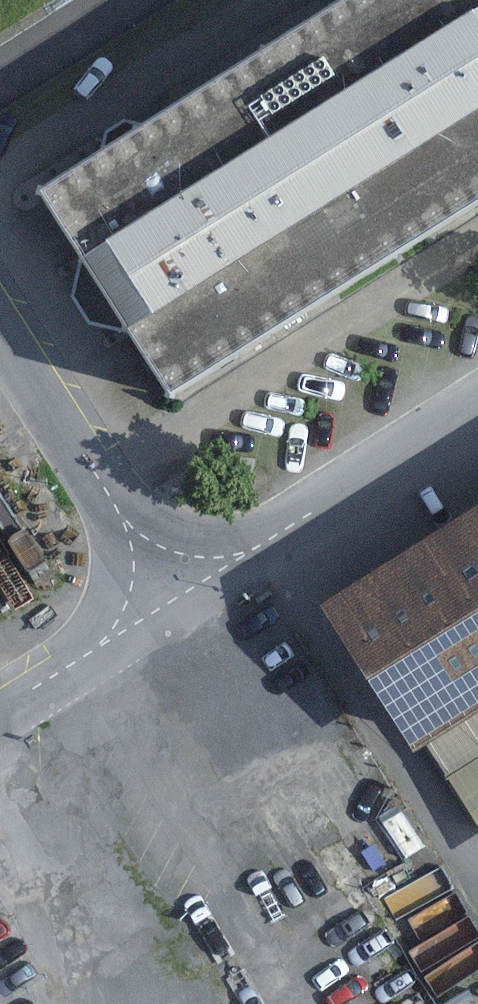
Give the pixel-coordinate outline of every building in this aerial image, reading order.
[(42,189),(85,257),(75,296),(92,321),(130,328),(175,399),(477,208),(477,0),(340,0),(42,189)] [(322,606),(416,753),(428,745),(477,824),(477,507),(322,606)] [(22,602),(0,567),(0,615),(22,602)]
